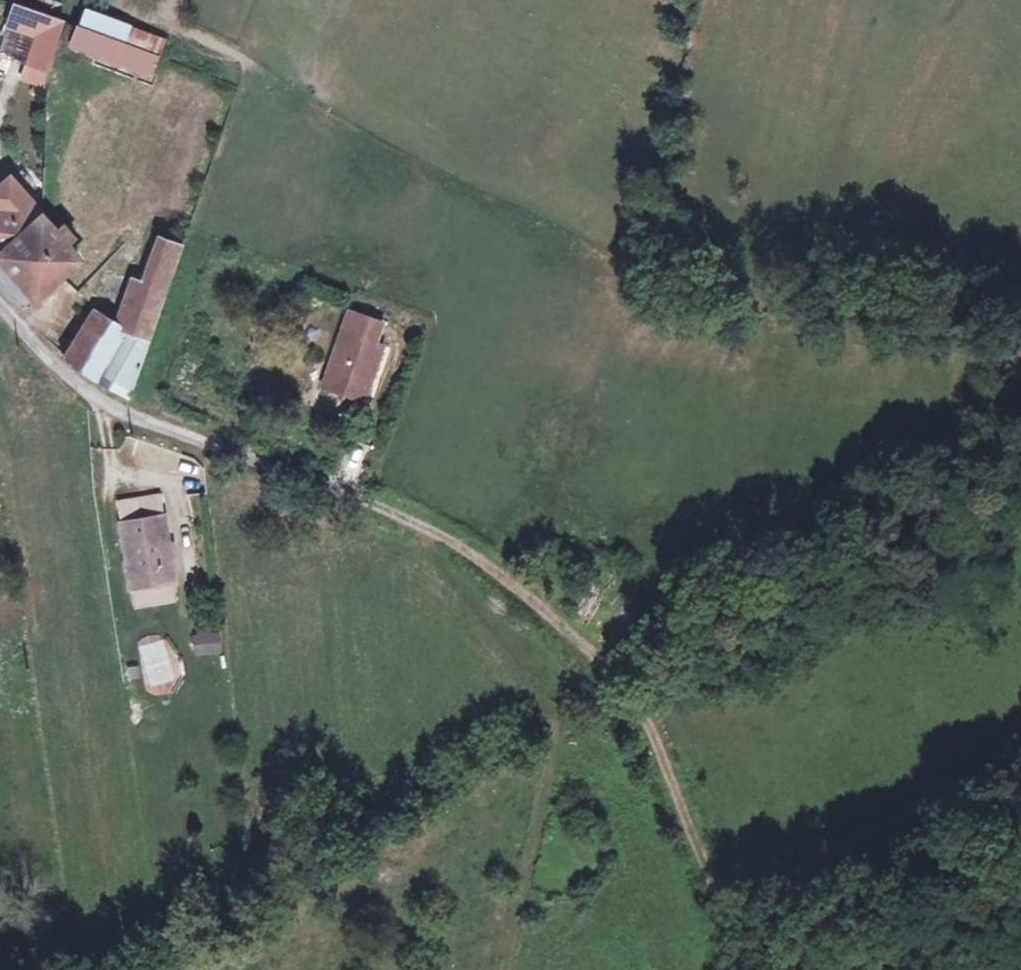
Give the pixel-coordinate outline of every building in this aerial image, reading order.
[(64,19),(14,1),(5,23),(21,29),(55,44),(64,19)] [(160,53),(78,24),(71,41),(152,73),(160,53)] [(55,44),(21,29),(11,57),(25,64),(22,73),(45,85),(45,73),(55,44)] [(44,215),(45,193),(27,167),(0,191),(0,200),(4,207),(0,211),(0,253),(44,215)] [(44,215),(58,233),(61,176),(45,175),(45,193),(44,215)] [(44,215),(0,253),(0,288),(18,310),(20,311),(24,308),(34,308),(42,301),(37,295),(79,258),(70,245),(78,238),(71,228),(60,235),(58,233),(44,215)] [(191,232),(168,224),(164,238),(186,246),(191,232)] [(186,246),(164,238),(151,273),(174,281),(186,246)] [(151,273),(140,269),(124,314),(158,326),(174,281),(151,273)] [(124,314),(87,301),(68,357),(100,382),(112,390),(134,398),(158,326),(124,314)] [(382,349),(340,334),(321,388),(363,404),(382,349)] [(159,505),(158,486),(118,490),(127,577),(174,572),(167,504),(159,505)] [(223,652),(221,629),(194,631),(196,654),(223,652)] [(136,648),(149,688),(176,679),(164,640),(136,648)]
